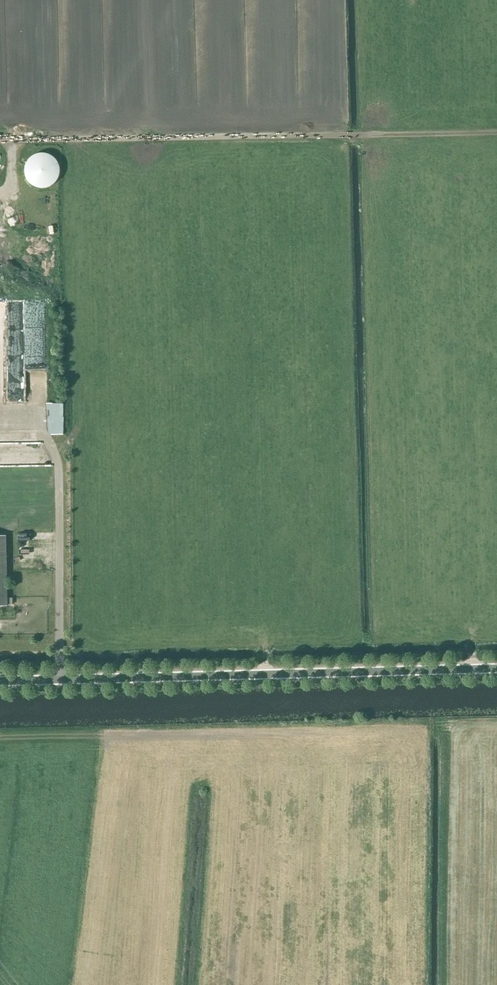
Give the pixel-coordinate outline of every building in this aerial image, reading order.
[(24,165),(24,171),(25,176),(28,181),(32,184),(36,187),(41,187),(47,187),(51,185),(55,182),(58,177),(60,172),(60,166),(58,160),(54,155),(49,152),(43,151),(36,152),(31,155),(26,159),(24,165)] [(49,436),(65,435),(64,404),(48,404),(49,436)] [(1,522),(2,521),(5,521),(7,520),(10,518),(11,518),(13,516),(15,514),(17,512),(18,511),(19,510),(19,509),(20,508),(21,506),(21,505),(21,504),(22,503),(22,502),(22,500),(22,498),(22,497),(22,496),(22,495),(22,493),(22,491),(21,490),(21,489),(21,488),(20,486),(19,485),(19,484),(19,483),(18,482),(17,480),(15,478),(13,477),(11,475),(9,474),(7,473),(4,472),(2,472),(1,472),(0,471),(0,522),(1,522)]
